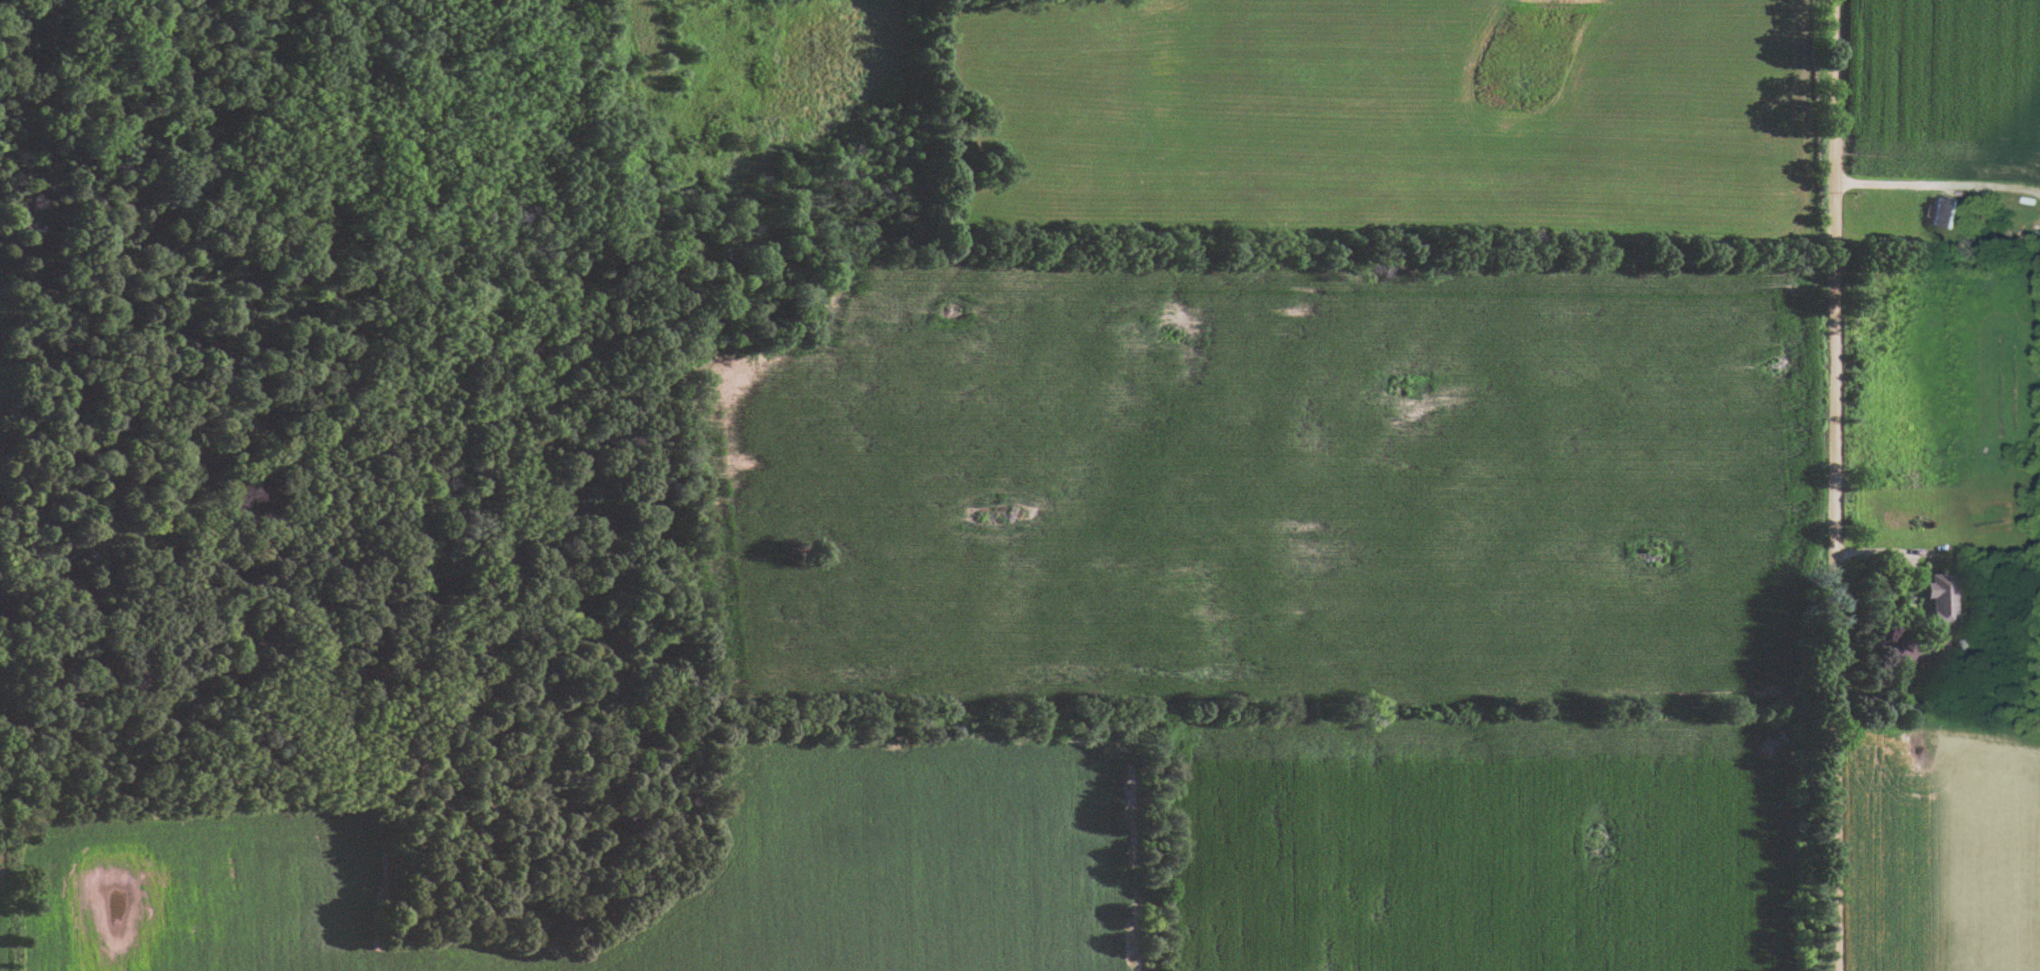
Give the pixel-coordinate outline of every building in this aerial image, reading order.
[(1958,202),(1937,198),(1932,227),(1952,231),(1958,202)] [(1956,628),(1955,576),(1930,576),(1930,629),(1956,628)] [(1945,638),(1889,638),(1889,664),(1945,664),(1945,638)]
